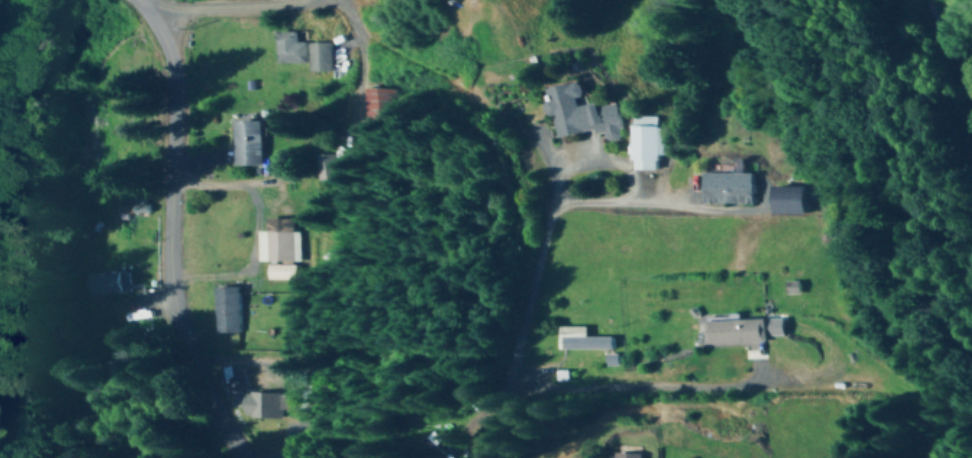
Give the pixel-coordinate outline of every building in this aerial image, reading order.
[(280,64),(310,64),(310,72),(330,73),(330,44),(302,43),(302,33),(281,33),(280,64)] [(548,88),(555,137),(603,131),(604,141),(625,138),(620,103),(588,108),(584,83),(548,88)] [(365,89),(364,125),(392,126),(393,89),(365,89)] [(664,170),(665,127),(663,127),(663,117),(637,116),(636,170),(664,170)] [(240,167),(265,167),(266,122),(241,122),(240,167)] [(334,156),(316,156),(316,181),(334,181),(334,156)] [(703,204),(755,205),(755,173),(703,173),(703,204)] [(259,262),(294,263),(295,220),(269,219),(269,233),(259,233),(259,262)] [(132,294),(130,273),(88,276),(90,297),(132,294)] [(218,333),(241,333),(241,288),(218,288),(218,333)] [(769,345),(768,319),(705,321),(705,346),(769,345)] [(582,327),(555,327),(555,349),(608,349),(608,338),(582,338),(582,327)] [(247,394),(247,419),(281,419),(281,394),(247,394)] [(432,457),(458,457),(435,431),(420,444),(432,457)]
